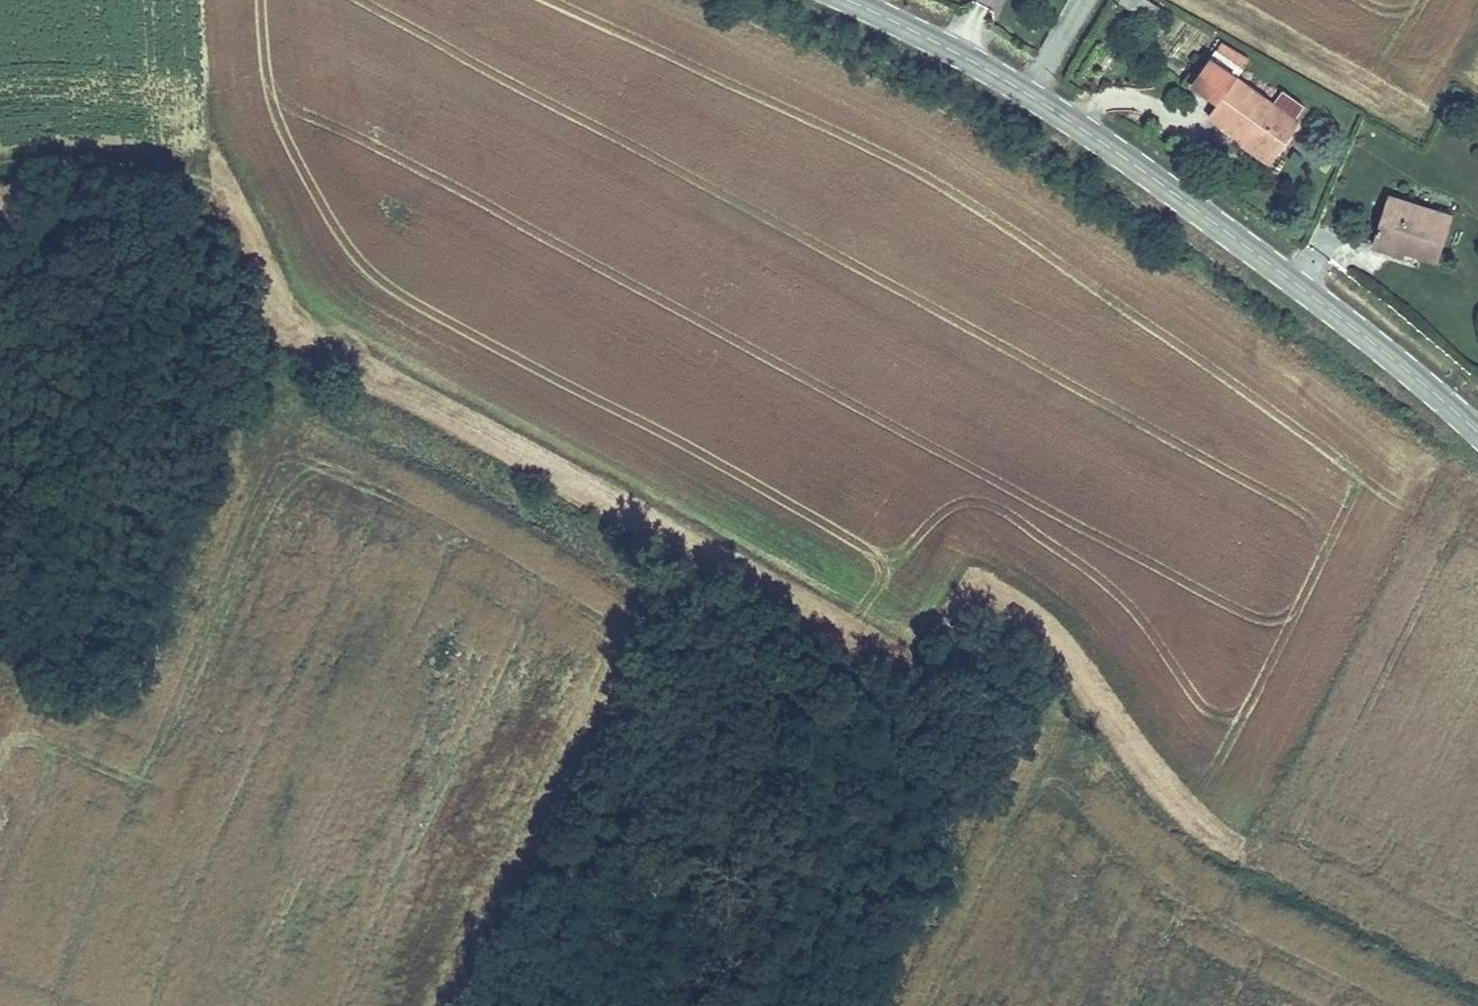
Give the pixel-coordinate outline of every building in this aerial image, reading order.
[(1271,164),(1297,134),(1237,86),(1245,76),(1222,61),(1197,91),(1217,108),(1208,123),(1244,149),(1248,145),(1271,164)] [(1453,224),(1392,204),(1374,256),(1396,264),(1399,255),(1438,269),(1453,224)]
